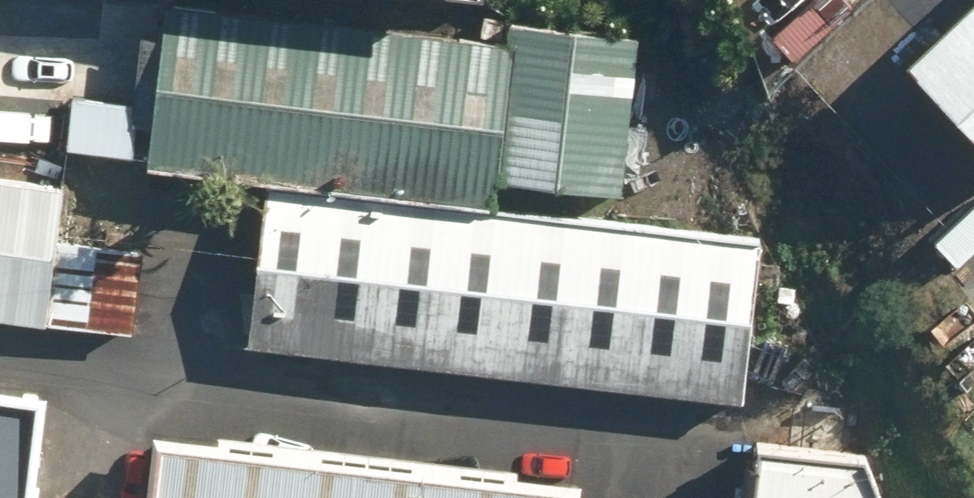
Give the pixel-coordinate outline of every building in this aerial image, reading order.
[(278,181),(486,206),(489,179),(506,41),(161,0),(155,0),(135,164),(278,181)] [(915,58),(973,120),(973,2),(915,58)] [(508,21),(506,41),(489,179),(617,194),(636,36),(508,21)] [(0,174),(0,311),(48,317),(65,182),(0,174)] [(486,206),(278,181),(258,342),(723,398),(742,237),(486,206)] [(0,389),(0,497),(37,497),(49,395),(0,389)] [(150,441),(143,497),(571,497),(572,491),(150,441)] [(865,458),(763,446),(756,497),(881,497),(865,458)]
